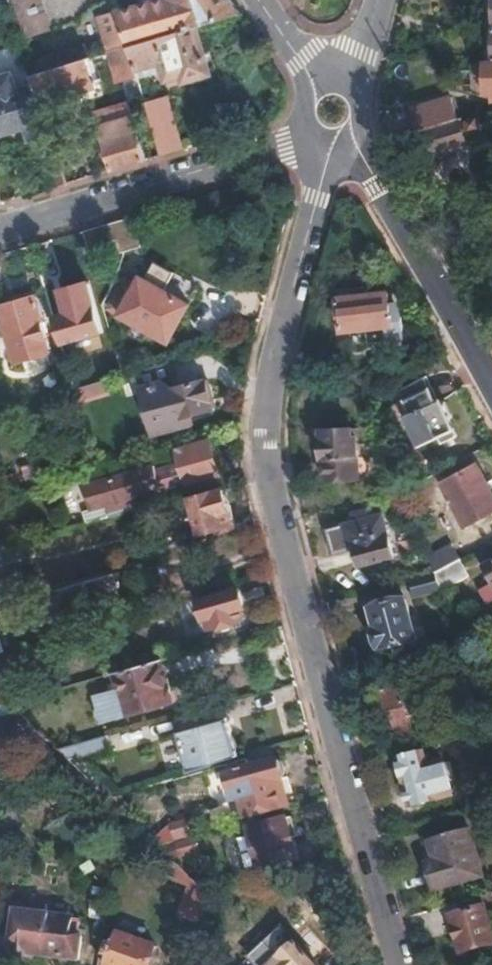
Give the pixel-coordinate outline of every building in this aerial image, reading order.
[(38,0),(11,0),(20,30),(23,39),(47,32),(38,0)] [(195,29),(240,15),(230,0),(155,0),(96,18),(108,56),(130,49),(195,29)] [(208,75),(195,29),(130,49),(136,69),(159,62),(164,81),(182,76),(184,82),(208,75)] [(35,77),(89,61),(85,49),(31,65),(35,77)] [(136,69),(130,49),(108,56),(116,82),(138,75),(136,69)] [(43,103),(97,87),(89,61),(35,77),(43,103)] [(472,65),(472,96),(487,96),(486,65),(472,65)] [(35,77),(15,83),(11,67),(0,70),(0,132),(23,126),(28,141),(52,135),(43,103),(35,77)] [(166,87),(184,82),(182,76),(164,81),(166,87)] [(468,116),(462,97),(454,93),(379,114),(380,124),(383,140),(384,141),(423,129),(461,118),(468,116)] [(183,148),(168,97),(146,104),(151,123),(163,120),(165,126),(153,129),(160,155),(183,148)] [(146,159),(128,103),(94,113),(111,170),(146,159)] [(468,140),(461,118),(423,129),(431,151),(468,140)] [(140,247),(131,217),(116,221),(125,252),(140,247)] [(190,303),(142,277),(137,287),(125,280),(110,310),(171,341),(190,303)] [(103,330),(87,280),(60,288),(68,313),(55,318),(60,333),(62,342),(103,330)] [(389,292),(340,299),(344,332),(382,327),(383,338),(395,336),(403,327),(401,314),(391,307),(389,292)] [(35,294),(1,305),(15,351),(36,345),(30,326),(44,321),(35,294)] [(62,342),(60,333),(42,338),(48,359),(66,353),(62,342)] [(124,371),(119,357),(115,358),(119,372),(124,371)] [(169,380),(148,386),(162,432),(200,420),(197,411),(220,404),(218,396),(220,393),(216,380),(213,379),(212,377),(178,387),(177,384),(169,380)] [(457,435),(428,377),(395,392),(401,405),(397,407),(403,419),(408,417),(422,446),(440,437),(442,442),(457,435)] [(80,400),(109,390),(106,380),(77,388),(80,400)] [(358,428),(324,429),(325,441),(322,443),(323,457),(326,458),(327,480),(361,479),(358,428)] [(164,489),(221,473),(212,440),(176,451),(180,463),(158,469),(164,489)] [(476,463),(443,482),(466,524),(491,510),(491,493),(476,463)] [(225,488),(192,498),(202,532),(235,522),(225,488)] [(143,508),(138,491),(108,500),(114,517),(143,508)] [(393,556),(383,515),(375,517),(373,509),(362,512),(364,520),(338,526),(344,550),(359,546),(364,563),(393,556)] [(33,540),(0,550),(0,567),(38,556),(33,540)] [(436,576),(462,561),(454,547),(430,560),(436,576)] [(442,593),(470,577),(462,561),(436,576),(437,578),(442,593)] [(124,590),(118,571),(53,589),(58,609),(124,590)] [(442,593),(437,578),(412,584),(417,600),(442,593)] [(480,592),(487,604),(491,601),(491,586),(480,592)] [(240,589),(201,600),(205,617),(209,616),(212,626),(246,616),(243,605),(245,605),(240,589)] [(380,651),(418,641),(407,601),(373,611),(379,631),(375,632),(380,651)] [(0,604),(0,620),(14,616),(10,602),(0,604)] [(477,681),(470,665),(466,653),(449,658),(461,687),(477,681)] [(175,701),(162,658),(115,672),(120,687),(128,714),(175,701)] [(0,662),(0,706),(12,702),(0,662)] [(408,685),(384,691),(394,734),(414,730),(410,712),(414,711),(408,685)] [(128,714),(120,687),(95,694),(99,707),(97,712),(98,717),(101,718),(102,721),(128,714)] [(230,716),(182,730),(193,767),(240,753),(230,716)] [(91,756),(86,742),(61,750),(69,758),(77,755),(79,759),(91,756)] [(426,755),(401,761),(405,773),(403,774),(405,786),(409,786),(414,805),(453,795),(445,763),(429,766),(426,755)] [(279,759),(227,775),(236,807),(246,804),(249,816),(292,803),(279,759)] [(270,833),(256,836),(265,869),(300,859),(294,837),(302,835),(296,815),(267,823),(270,833)] [(254,832),(250,820),(230,826),(234,838),(254,832)] [(436,891),(485,878),(473,832),(432,843),(437,860),(428,863),(436,891)] [(250,837),(241,839),(249,868),(258,866),(250,837)] [(204,922),(208,894),(197,883),(191,920),(204,922)] [(488,907),(455,917),(465,954),(491,945),(491,923),(488,907)] [(76,936),(78,921),(16,913),(10,943),(21,945),(20,953),(78,961),(82,937),(76,936)] [(281,923),(263,938),(277,954),(263,964),(317,964),(281,923)] [(115,933),(104,964),(149,964),(155,946),(115,933)]
